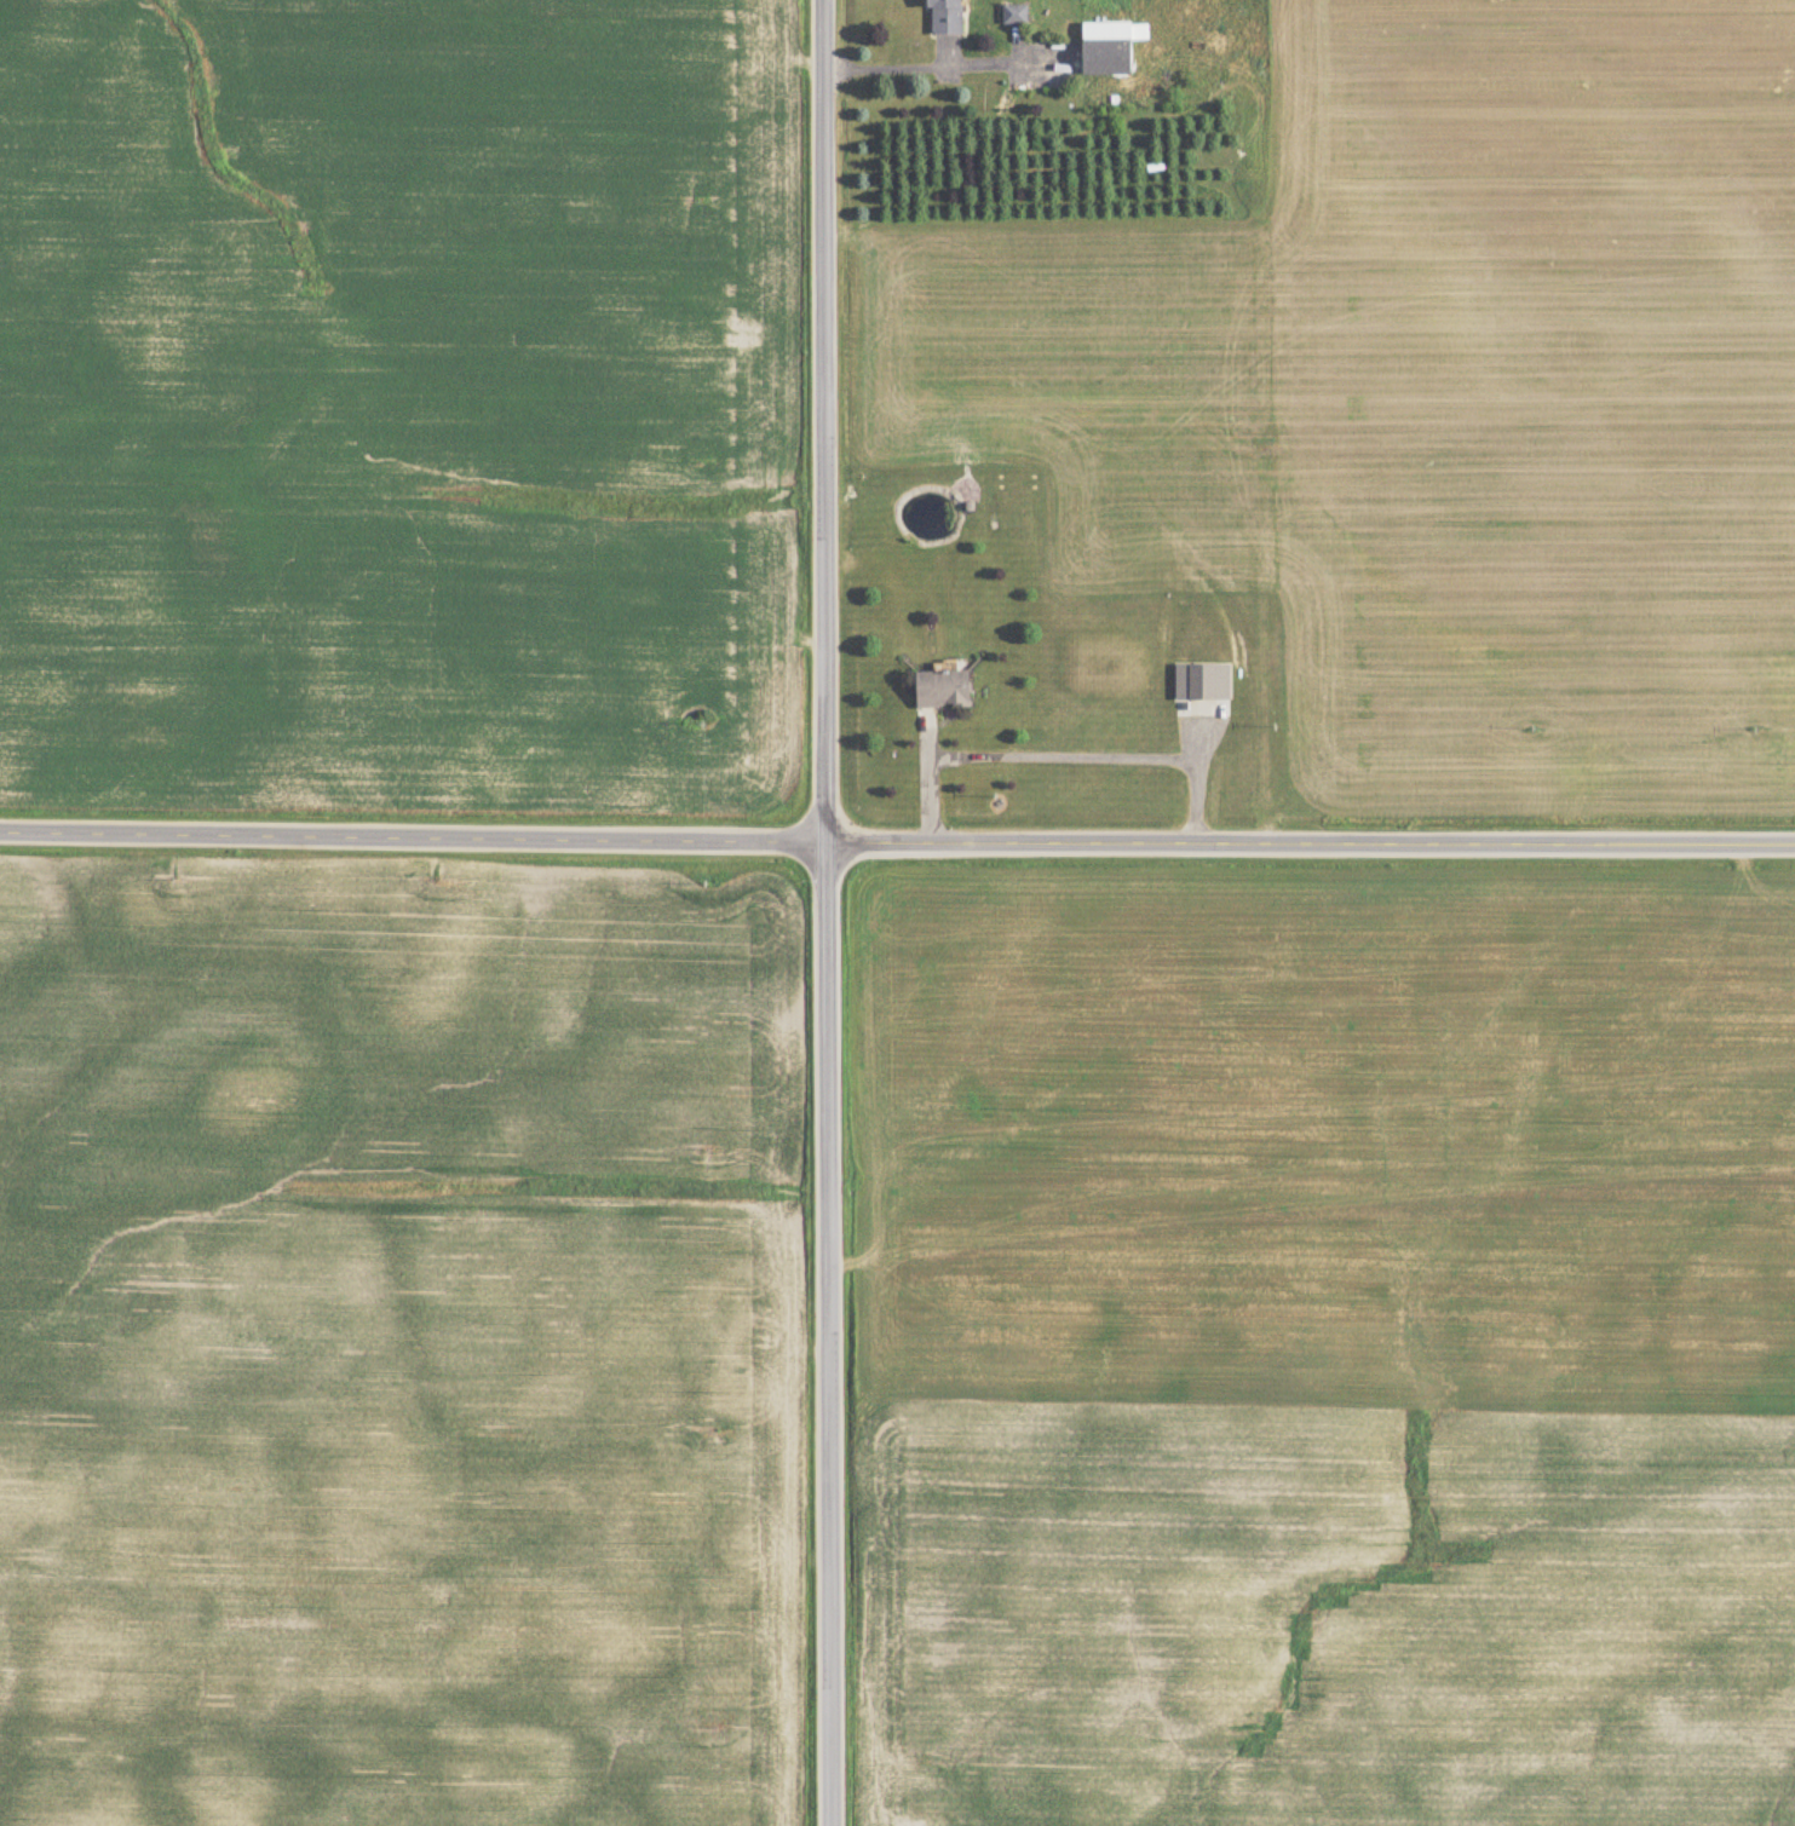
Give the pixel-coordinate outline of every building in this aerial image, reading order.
[(961,0),(925,0),(925,10),(931,10),(930,36),(961,36),(961,0)] [(1026,25),(1026,8),(1003,8),(1003,25),(1026,25)] [(1079,76),(1132,76),(1132,41),(1079,41),(1079,76)] [(1187,700),(1218,700),(1218,665),(1187,665),(1187,700)] [(969,707),(969,671),(913,671),(913,707),(969,707)]
